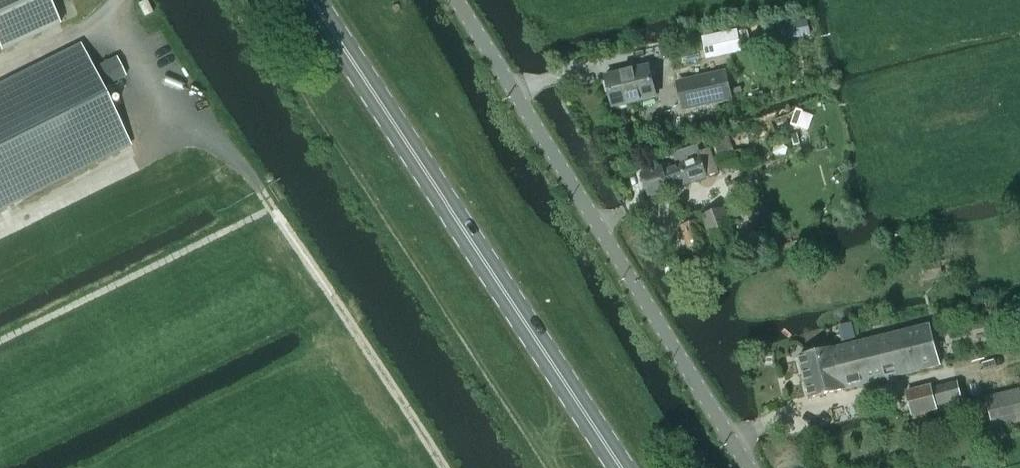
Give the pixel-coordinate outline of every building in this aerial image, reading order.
[(2,52),(14,47),(61,25),(54,10),(52,4),(50,0),(0,0),(0,47),(2,52)] [(739,32),(703,39),(706,57),(742,50),(739,32)] [(0,84),(0,210),(130,145),(101,88),(125,76),(115,58),(92,69),(80,44),(0,84)] [(649,65),(606,75),(613,108),(657,98),(652,76),(649,65)] [(726,74),(679,85),(684,108),(731,97),(726,74)] [(740,169),(730,138),(715,143),(720,157),(718,158),(724,175),(740,169)] [(701,159),(698,149),(672,157),(676,167),(642,178),(649,200),(665,195),(718,176),(710,153),(701,156),(701,159)] [(733,241),(724,209),(702,216),(711,248),(733,241)] [(701,221),(682,227),(689,251),(709,245),(701,221)] [(800,357),(810,398),(939,366),(929,326),(835,348),(800,357)] [(941,425),(940,417),(929,420),(928,413),(938,410),(937,406),(962,399),(958,381),(933,387),(932,386),(907,393),(916,431),(941,425)] [(987,397),(993,428),(1019,422),(1019,390),(998,394),(987,397)]
